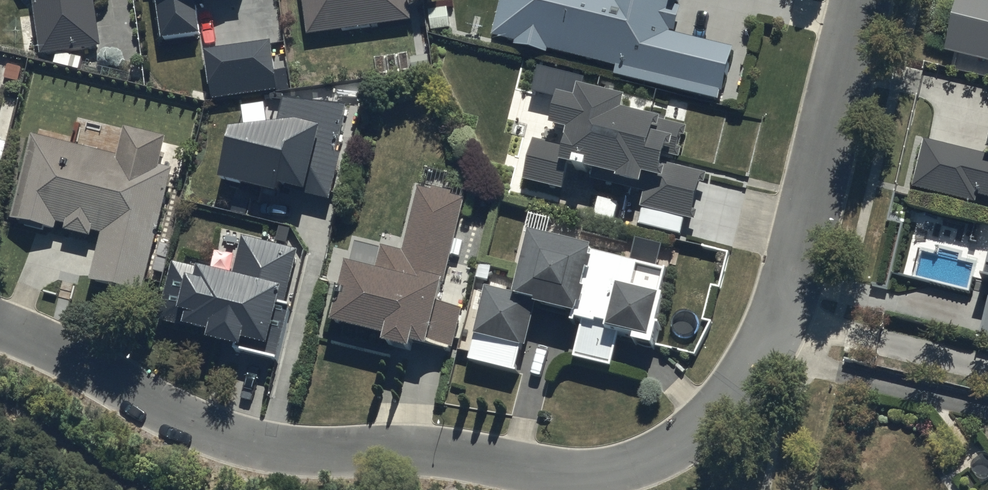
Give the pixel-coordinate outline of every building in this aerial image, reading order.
[(41,55),(102,48),(97,0),(35,0),(41,55)] [(163,41),(201,36),(198,10),(207,9),(206,0),(158,0),(163,41)] [(308,35),(412,22),(409,0),(304,0),(308,35)] [(495,36),(517,41),(516,46),(548,54),(549,51),(618,67),(616,75),(722,100),(734,49),(676,35),(682,8),(678,7),(679,0),(503,0),(495,36)] [(946,47),(987,56),(987,0),(956,0),(946,47)] [(271,44),(206,53),(212,101),(277,92),(271,44)] [(228,117),(219,170),(324,200),(351,105),(287,87),(280,112),(228,117)] [(628,101),(581,88),(577,102),(562,98),(554,128),(571,133),(566,150),(534,142),(524,179),(565,190),(571,168),(604,176),(601,184),(632,192),(634,185),(647,188),(642,208),(645,209),(640,226),(682,237),(686,220),(696,223),(708,176),(668,165),(670,158),(681,161),(689,129),(625,113),(628,101)] [(910,182),(987,201),(987,117),(979,150),(922,136),(910,182)] [(120,157),(33,136),(13,220),(23,223),(22,227),(45,233),(46,230),(55,232),(57,224),(68,227),(67,232),(93,238),(94,233),(103,236),(92,283),(143,296),(173,171),(161,168),(168,140),(126,130),(120,157)] [(376,273),(350,266),(335,326),(389,340),(387,347),(414,353),(416,346),(431,349),(432,346),(453,351),(464,310),(441,305),(453,256),(460,258),(464,242),(457,241),(467,200),(419,188),(403,254),(382,249),(376,273)] [(620,203),(598,198),(593,219),(615,225),(620,203)] [(173,252),(156,317),(276,348),(302,249),(241,233),(232,267),(173,252)] [(669,271),(533,236),(516,298),(488,291),(470,361),(516,373),(523,347),(528,349),(539,306),(576,315),(575,321),(586,324),(577,359),(612,369),(621,336),(637,340),(636,344),(657,350),(662,328),(658,327),(666,298),(662,297),(669,271)] [(987,282),(987,246),(978,279),(987,282)] [(977,335),(987,338),(987,300),(977,335)]
